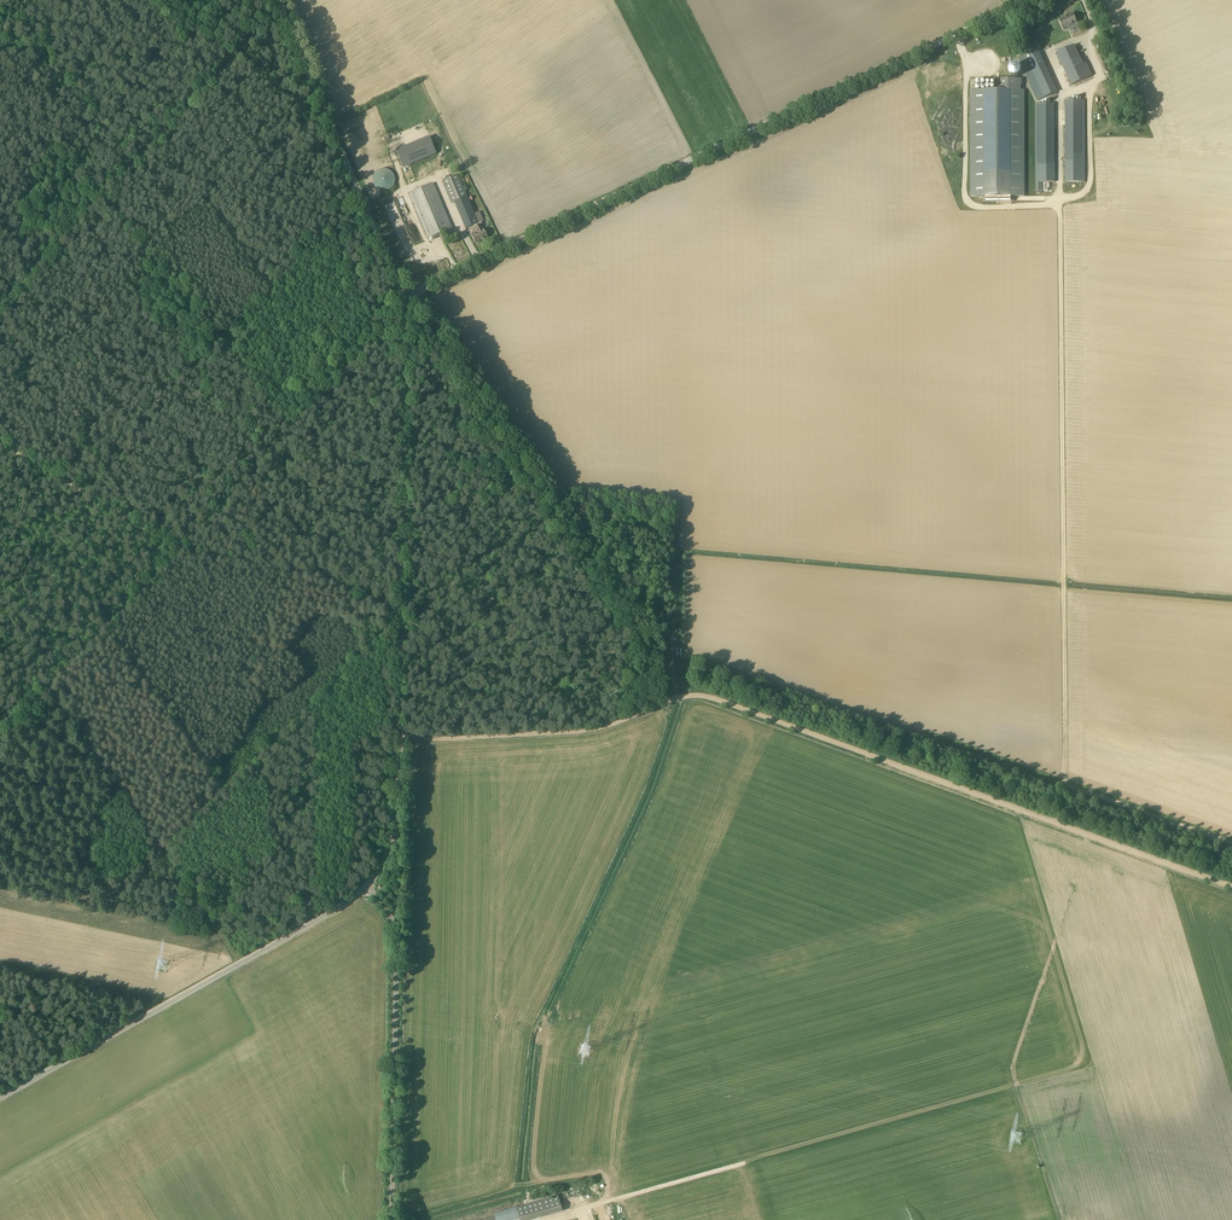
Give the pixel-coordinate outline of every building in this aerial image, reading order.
[(1059,20),(1063,30),(1067,28),(1066,27),(1077,22),(1073,13),(1067,16),(1059,20)] [(1057,53),(1071,85),(1089,77),(1074,45),(1057,53)] [(1038,101),(1043,98),(1057,92),(1037,48),(1023,55),(1026,61),(1023,62),(1025,66),(1023,67),(1023,68),(1038,101)] [(1011,64),(1010,65),(1009,68),(1010,70),(1011,72),(1013,73),(1015,74),(1017,74),(1019,73),(1021,72),(1022,70),(1023,68),(1023,67),(1022,66),(1022,64),(1020,62),(1018,61),(1016,61),(1014,61),(1012,62),(1011,64)] [(996,90),(971,90),(971,197),(984,196),(984,201),(1012,201),(1012,196),(1025,196),(1024,90),(1021,90),(1021,79),(996,79),(996,90)] [(1085,99),(1065,100),(1066,182),(1085,182),(1085,99)] [(1054,103),(1036,103),(1036,182),(1036,192),(1044,192),(1044,191),(1048,191),(1048,187),(1049,187),(1049,183),(1048,183),(1048,182),(1044,182),(1055,182),(1054,103)] [(429,136),(396,151),(403,167),(437,153),(429,136)] [(375,188),(378,191),(381,193),(385,194),(389,193),(392,191),(395,188),(396,185),(396,181),(395,177),(393,174),(389,172),(386,171),(382,171),(379,172),(376,175),(374,178),(373,181),(373,185),(375,188)] [(480,211),(474,214),(457,174),(442,181),(451,203),(454,202),(466,229),(478,223),(483,220),(480,211)] [(433,183),(408,193),(427,239),(446,231),(449,238),(455,236),(433,183)] [(483,230),(480,225),(474,228),(477,233),(472,236),(476,243),(487,237),(483,230)]
